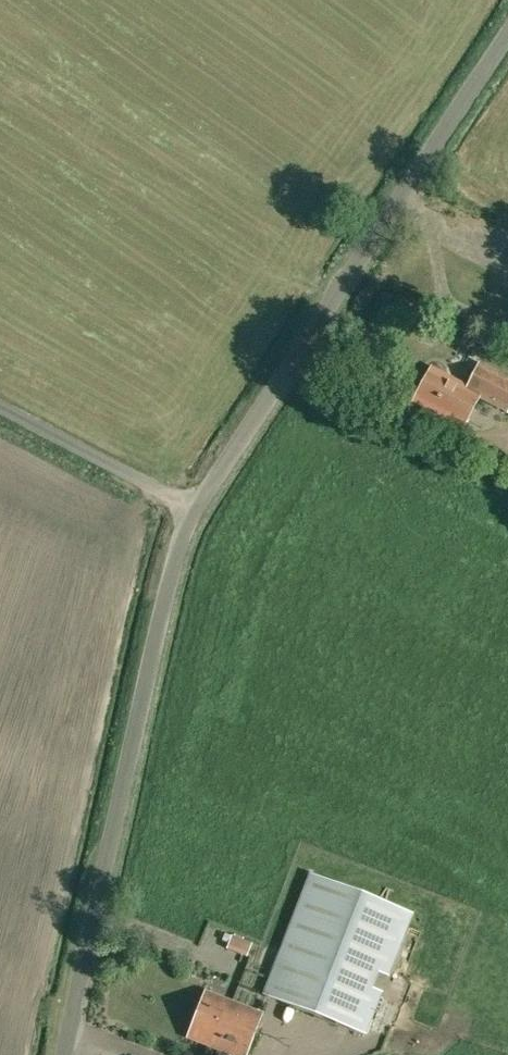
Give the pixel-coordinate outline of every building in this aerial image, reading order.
[(506,410),(507,407),(507,380),(480,365),(468,388),(432,368),(415,400),(463,425),(478,395),(506,410)] [(413,913),(311,873),(264,995),(367,1035),(383,993),(372,989),(379,971),(389,975),(413,913)] [(225,934),(222,940),(229,943),(232,937),(225,934)] [(248,956),(253,943),(233,935),(228,948),(248,956)] [(206,991),(197,1014),(254,1036),(263,1014),(206,991)] [(236,1054),(246,1054),(254,1036),(197,1014),(188,1036),(236,1054)]
